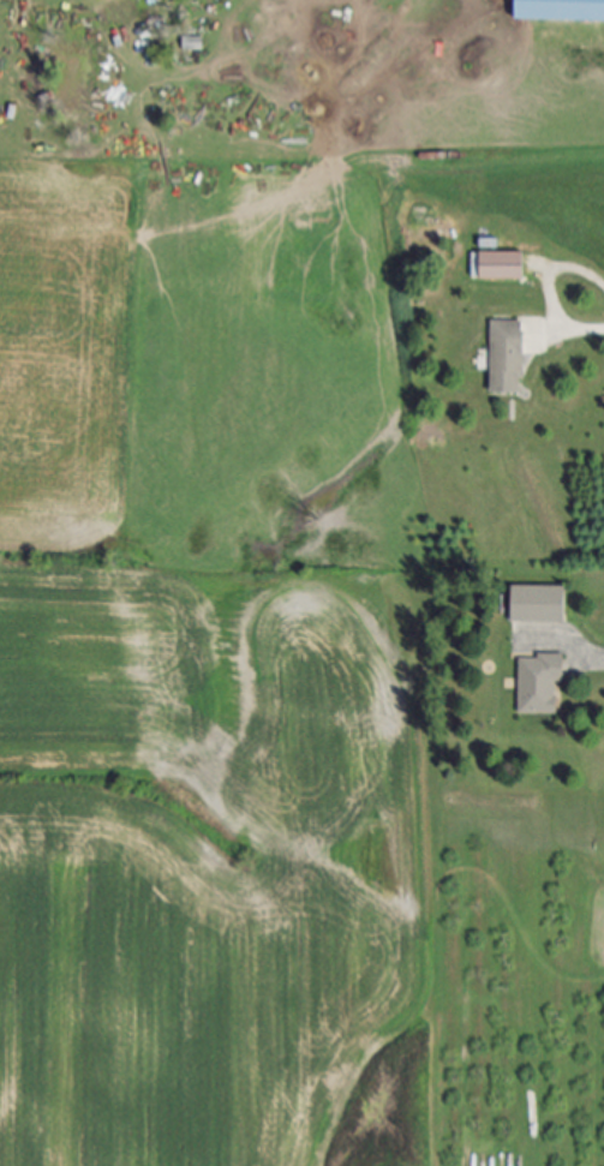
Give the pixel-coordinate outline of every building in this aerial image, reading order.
[(516,22),(516,0),(603,0),(603,23),(516,22)] [(183,50),(205,49),(205,36),(183,37),(183,50)] [(472,252),(526,252),(526,279),(472,279),(472,252)] [(492,393),(492,321),(524,321),(524,393),(492,393)] [(567,623),(513,623),(513,586),(567,586),(567,623)] [(567,683),(558,683),(558,714),(520,714),(520,656),(567,656),(567,683)]
